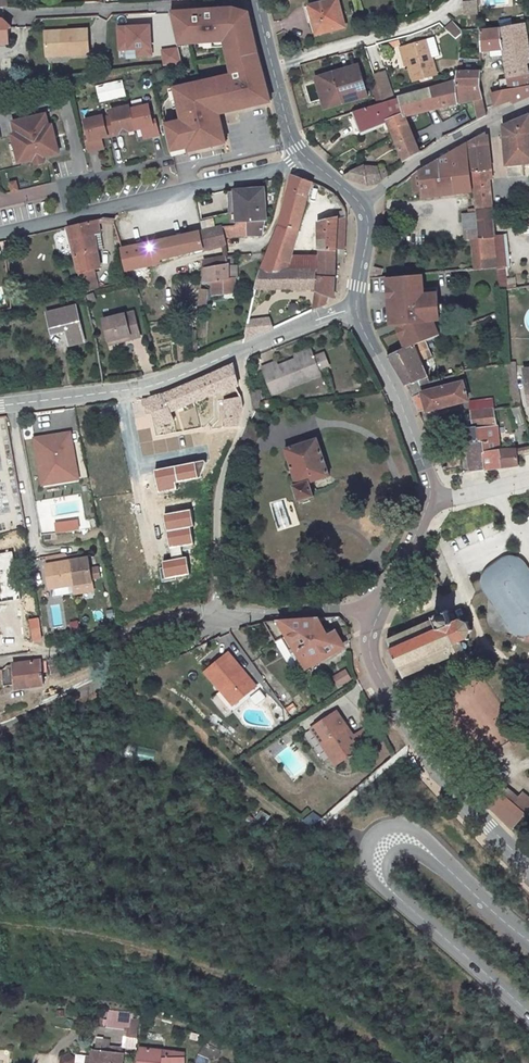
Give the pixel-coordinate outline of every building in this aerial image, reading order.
[(343,0),(335,0),(314,5),(322,33),(350,26),(348,16),(343,0)] [(465,1),(466,16),(476,15),(475,1),(465,1)] [(239,8),(213,10),(213,14),(234,13),(234,15),(242,14),(253,57),(229,64),(230,69),(255,63),(264,100),(214,111),(220,140),(215,141),(216,146),(221,145),(225,144),(219,114),(271,103),(259,56),(247,11),(239,8)] [(213,10),(172,11),(179,42),(190,41),(190,44),(229,42),(231,50),(226,52),(229,64),(253,57),(242,14),(234,15),(234,13),(213,14),(213,10)] [(3,19),(0,18),(0,44),(8,43),(8,30),(10,25),(3,19)] [(150,32),(149,23),(125,25),(126,42),(135,41),(134,33),(150,32)] [(464,30),(455,23),(448,31),(456,39),(464,30)] [(525,27),(499,30),(502,52),(503,59),(506,80),(528,77),(526,65),(528,64),(528,50),(525,27)] [(46,55),(71,54),(71,56),(88,55),(87,30),(45,32),(46,55)] [(499,30),(479,31),(480,53),(489,53),(502,52),(499,30)] [(403,46),(408,64),(413,81),(437,74),(432,57),(439,55),(434,37),(427,39),(403,46)] [(399,47),(404,65),(408,64),(403,46),(399,47)] [(178,65),(177,47),(159,49),(160,66),(178,65)] [(490,60),(503,59),(502,52),(489,53),(490,60)] [(255,63),(230,69),(232,76),(175,90),(182,123),(186,122),(189,138),(185,139),(187,148),(197,146),(198,149),(216,146),(215,141),(220,140),(214,111),(264,100),(255,63)] [(327,108),(367,96),(357,66),(318,78),(327,108)] [(478,87),(477,69),(458,71),(456,83),(455,91),(478,87)] [(412,139),(404,118),(473,102),(481,100),(478,87),(455,91),(456,83),(408,96),(393,101),(383,71),(373,74),(383,104),(356,112),(363,129),(385,121),(396,145),(412,139)] [(528,87),(528,82),(528,77),(506,80),(494,83),(499,94),(528,87)] [(314,79),(323,110),(327,108),(318,78),(314,79)] [(95,84),(96,101),(123,99),(121,82),(95,84)] [(510,102),(512,105),(528,98),(528,87),(499,94),(489,96),(494,106),(510,102)] [(473,102),(477,121),(485,116),(481,100),(473,102)] [(115,132),(142,126),(145,139),(159,136),(156,120),(153,121),(150,107),(131,111),(130,108),(111,112),(111,115),(112,116),(105,118),(105,116),(83,120),(87,136),(84,136),(87,151),(102,148),(100,137),(99,135),(107,133),(108,137),(116,135),(115,132)] [(14,121),(19,141),(15,142),(19,162),(29,159),(28,156),(48,151),(49,155),(58,153),(54,134),(51,134),(47,114),(14,121)] [(506,166),(523,164),(524,168),(528,167),(528,116),(503,127),(506,166)] [(182,123),(164,127),(171,155),(198,149),(197,146),(187,148),(185,139),(189,138),(186,122),(182,123)] [(494,237),(493,215),(485,136),(469,144),(471,155),(477,209),(480,238),(494,237)] [(396,145),(404,163),(418,155),(412,139),(396,145)] [(422,187),(423,195),(472,191),(468,155),(471,155),(469,144),(420,172),(422,187)] [(344,177),(366,185),(379,183),(387,177),(383,171),(377,172),(377,170),(364,167),(344,177)] [(419,170),(413,174),(415,188),(422,187),(420,172),(419,170)] [(290,256),(312,184),(312,183),(292,176),(281,224),(260,269),(286,270),(290,256)] [(228,208),(201,215),(205,231),(218,228),(221,227),(239,224),(262,222),(266,223),(264,189),(227,192),(228,208)] [(336,219),(337,209),(337,208),(317,209),(317,248),(336,250),(336,247),(336,219)] [(470,211),(462,212),(464,227),(471,227),(474,258),(482,257),(480,238),(477,209),(470,209),(470,211)] [(205,231),(201,215),(191,217),(194,233),(205,231)] [(345,217),(336,219),(336,247),(344,247),(345,217)] [(96,268),(92,235),(100,234),(97,220),(66,228),(77,272),(96,268)] [(245,237),(263,237),(262,222),(239,224),(221,227),(224,241),(245,237)] [(152,243),(155,261),(223,244),(225,244),(224,241),(221,227),(218,228),(205,231),(194,233),(152,243)] [(497,268),(494,237),(480,238),(482,257),(483,270),(497,268)] [(317,257),(317,272),(316,291),(317,291),(327,296),(334,299),(335,262),(336,250),(317,248),(317,257)] [(317,257),(290,256),(286,270),(317,272),(317,257)] [(226,257),(204,259),(205,266),(227,264),(226,257)] [(229,280),(228,266),(205,268),(204,283),(212,282),(213,295),(232,294),(231,280),(229,280)] [(137,280),(146,278),(144,267),(124,272),(126,282),(137,280)] [(515,268),(497,268),(500,291),(517,288),(515,268)] [(255,288),(314,288),(317,272),(286,270),(260,269),(255,288)] [(423,276),(392,278),(394,308),(395,322),(400,322),(406,335),(401,337),(407,350),(424,342),(439,337),(433,322),(440,320),(437,289),(424,290),(423,276)] [(317,291),(315,310),(325,305),(327,296),(317,291)] [(73,305),(45,313),(51,334),(66,330),(71,350),(84,347),(73,305)] [(134,308),(103,316),(108,336),(130,331),(132,335),(140,333),(134,308)] [(270,317),(247,319),(248,333),(270,331),(270,317)] [(108,336),(110,340),(132,335),(130,331),(108,336)] [(196,334),(185,333),(184,341),(195,342),(196,334)] [(419,361),(430,356),(424,342),(407,350),(390,356),(408,388),(430,382),(419,361)] [(276,362),(262,367),(272,392),(321,373),(320,369),(329,365),(323,353),(315,356),(311,348),(299,353),(301,359),(297,361),(296,358),(278,365),(276,362)] [(208,377),(150,400),(158,426),(174,421),(173,412),(213,394),(225,391),(237,388),(237,383),(233,366),(208,377)] [(408,388),(412,397),(445,386),(442,378),(430,382),(408,388)] [(467,400),(461,381),(445,386),(412,397),(418,411),(426,408),(427,410),(467,400)] [(225,391),(227,427),(237,427),(240,422),(242,416),(242,413),(243,407),(243,404),(242,398),(240,393),(237,388),(225,391)] [(250,392),(252,400),(259,398),(261,398),(259,390),(250,392)] [(261,410),(259,398),(252,400),(254,411),(261,410)] [(495,409),(494,399),(469,402),(473,429),(477,428),(498,426),(494,409),(495,409)] [(184,428),(183,420),(174,421),(175,429),(184,428)] [(519,450),(500,450),(498,426),(477,428),(485,470),(518,465),(518,454),(519,450)] [(457,443),(467,442),(471,472),(485,470),(477,428),(473,429),(456,430),(457,443)] [(70,432),(47,436),(63,445),(72,443),(70,432)] [(47,436),(34,439),(39,467),(46,466),(48,478),(58,476),(59,482),(78,479),(72,443),(63,445),(47,436)] [(329,474),(319,439),(288,448),(298,483),(294,484),(299,499),(314,495),(310,480),(329,474)] [(161,448),(166,478),(208,472),(203,442),(161,448)] [(46,466),(39,467),(43,485),(59,482),(58,476),(48,478),(46,466)] [(79,529),(78,520),(55,523),(57,533),(58,533),(79,529)] [(47,566),(51,590),(73,586),(68,562),(67,556),(65,553),(62,553),(47,555),(49,566),(47,566)] [(489,592),(514,627),(517,630),(521,632),(525,633),(528,633),(528,567),(527,563),(522,560),(517,558),(512,559),(508,559),(503,562),(493,569),(489,573),(487,578),(486,583),(487,587),(488,590),(489,592)] [(68,562),(73,586),(93,583),(89,559),(68,562)] [(404,677),(452,658),(454,662),(467,657),(465,651),(467,650),(467,647),(465,642),(469,641),(469,631),(467,626),(460,622),(451,624),(450,622),(453,620),(454,618),(452,617),(450,615),(448,616),(446,613),(435,617),(436,619),(388,639),(404,677)] [(327,636),(316,618),(266,623),(277,640),(290,633),(299,649),(308,664),(341,646),(333,633),(327,636)] [(32,643),(41,642),(37,620),(28,621),(32,643)] [(68,633),(77,631),(75,621),(66,623),(68,633)] [(308,664),(299,649),(292,653),(301,668),(308,664)] [(216,682),(235,706),(248,695),(258,708),(268,702),(257,689),(250,679),(249,680),(242,672),(243,671),(230,654),(208,672),(216,682)] [(3,672),(4,686),(16,684),(16,689),(45,685),(42,662),(8,667),(3,672)] [(342,670),(333,675),(339,686),(349,680),(342,670)] [(321,686),(309,693),(314,703),(326,695),(321,686)] [(472,694),(487,718),(501,710),(486,686),(472,694)] [(313,726),(338,763),(369,743),(361,730),(350,736),(334,712),(313,726)] [(309,729),(334,766),(338,763),(313,726),(309,729)] [(134,748),(132,758),(152,761),(154,751),(134,748)] [(497,779),(492,785),(497,790),(498,788),(514,802),(518,797),(497,779)] [(481,798),(483,801),(486,803),(512,827),(528,809),(528,796),(524,791),(518,797),(514,802),(498,788),(497,790),(492,785),(481,798)] [(103,1025),(121,1027),(126,1028),(127,1012),(123,1011),(105,1009),(103,1019),(90,1017),(89,1023),(103,1025)] [(127,1012),(126,1028),(132,1029),(134,1013),(127,1012)] [(117,1055),(104,1054),(105,1044),(91,1043),(90,1052),(84,1052),(83,1062),(116,1062),(117,1055)] [(178,1056),(133,1050),(132,1053),(140,1054),(141,1052),(160,1055),(160,1061),(160,1062),(177,1062),(178,1056)] [(75,1060),(64,1052),(57,1062),(73,1062),(75,1060)] [(160,1061),(160,1055),(141,1052),(140,1054),(132,1053),(132,1062),(160,1062),(160,1061)]
